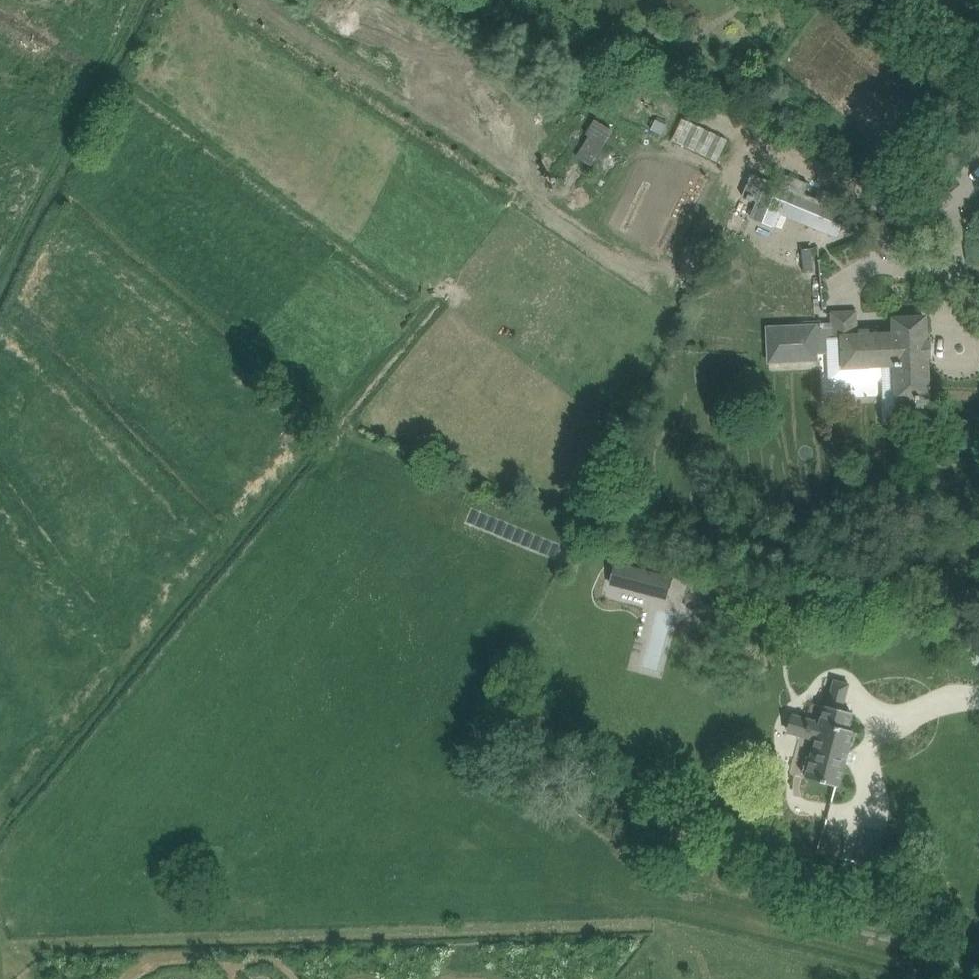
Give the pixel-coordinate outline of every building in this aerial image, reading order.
[(591,166),(614,131),(595,119),(586,134),(589,136),(576,157),(591,166)] [(750,178),(743,196),(748,198),(747,200),(752,202),(753,200),(758,202),(752,217),(776,227),(776,226),(771,224),(778,206),(817,222),(814,227),(837,237),(847,213),(837,208),(842,197),(821,188),(817,198),(805,194),(810,183),(786,174),(781,186),(752,174),(750,178)] [(833,323),(766,325),(768,364),(820,362),(819,354),(828,354),(830,378),(835,383),(878,381),(883,377),(882,364),(902,363),(904,408),(930,407),(926,317),(895,319),(896,335),(858,336),(857,311),(832,312),(833,323)] [(616,568),(611,583),(654,595),(659,575),(628,567),(627,571),(616,568)] [(808,757),(803,773),(808,775),(807,779),(839,787),(854,731),(849,729),(853,713),(843,710),(850,684),(835,680),(828,706),(827,706),(822,723),(813,721),(811,727),(809,727),(809,730),(810,731),(809,738),(818,740),(813,758),(808,757)]
